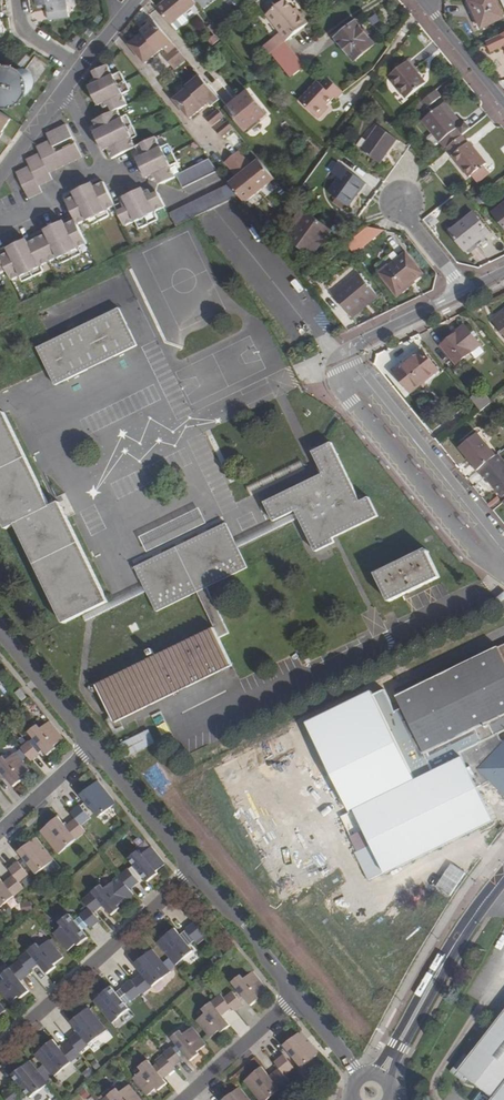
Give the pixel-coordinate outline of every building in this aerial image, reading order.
[(67,0),(37,0),(38,5),(49,4),(50,11),(48,11),(49,20),(69,17),(67,0)] [(155,7),(168,24),(169,23),(180,15),(195,4),(192,0),(163,0),(155,7)] [(266,15),(286,41),(310,22),(302,12),(299,14),(296,9),(289,0),(285,0),(266,15)] [(468,1),(482,30),(503,19),(503,18),(496,0),(470,0),(468,1)] [(180,15),(169,23),(174,30),(183,23),(183,20),(180,15)] [(185,59),(154,21),(141,32),(143,33),(129,44),(144,63),(163,48),(167,53),(163,56),(173,69),(185,59)] [(357,21),(336,38),(355,62),(376,44),(357,21)] [(90,26),(85,33),(90,37),(95,30),(90,26)] [(486,42),(491,52),(503,46),(503,33),(486,42)] [(288,48),(274,59),(289,78),(303,67),(288,48)] [(29,57),(24,52),(16,61),(22,66),(29,57)] [(0,67),(0,75),(2,76),(13,65),(7,59),(0,67)] [(408,62),(388,77),(406,99),(425,83),(408,62)] [(120,71),(113,75),(108,65),(95,71),(99,78),(91,81),(93,85),(89,87),(98,107),(102,105),(104,109),(112,106),(114,111),(93,121),(97,130),(94,132),(104,152),(108,150),(112,159),(136,148),(141,158),(138,160),(147,179),(150,177),(152,181),(160,177),(163,184),(175,178),(171,167),(178,164),(169,144),(162,148),(157,137),(136,146),(132,138),(140,134),(130,114),(123,118),(119,110),(128,105),(123,95),(130,91),(120,71)] [(24,95),(28,93),(31,90),(32,87),(33,83),(33,80),(33,78),(32,75),(30,73),(28,71),(26,70),(24,69),(21,68),(18,68),(15,69),(11,71),(10,73),(8,74),(6,79),(6,81),(6,84),(7,88),(8,90),(10,92),(12,94),(15,95),(18,96),(21,96),(24,95)] [(219,100),(199,76),(186,87),(187,89),(174,100),(189,119),(202,108),(201,106),(210,98),(212,100),(215,104),(219,100)] [(317,82),(299,101),(315,117),(325,106),(333,98),(335,100),(341,94),(342,92),(326,77),(319,84),(317,82)] [(435,91),(421,102),(426,109),(441,98),(435,91)] [(246,131),(267,115),(249,92),(228,109),(246,131)] [(212,100),(210,98),(201,106),(202,108),(212,100)] [(463,124),(446,102),(442,105),(459,126),(463,124)] [(442,105),(422,122),(440,143),(441,141),(447,148),(447,147),(462,135),(463,134),(473,126),(468,120),(463,124),(459,126),(442,105)] [(325,106),(315,117),(317,119),(328,108),(325,106)] [(223,117),(218,110),(206,120),(211,126),(223,117)] [(2,133),(11,119),(0,112),(0,132),(2,133)] [(232,128),(227,122),(215,132),(220,138),(232,128)] [(39,153),(26,160),(29,166),(16,173),(29,199),(42,192),(39,186),(52,179),(49,173),(82,157),(76,144),(56,153),(53,147),(73,138),(67,124),(47,134),(50,140),(36,147),(39,153)] [(379,127),(361,151),(380,164),(397,140),(379,127)] [(451,156),(469,178),(471,177),(477,184),(491,174),(485,166),(487,164),(469,142),(468,143),(462,135),(447,147),(453,155),(451,156)] [(243,203),(273,179),(258,161),(250,168),(237,152),(224,163),(236,178),(229,184),(238,196),(243,203)] [(209,159),(176,175),(183,188),(218,171),(209,159)] [(356,176),(338,164),(332,173),(339,179),(329,193),(349,207),(365,183),(356,176)] [(367,179),(358,173),(356,176),(365,183),(367,179)] [(160,195),(153,198),(149,190),(145,192),(143,188),(123,198),(125,202),(116,206),(104,182),(95,187),(93,183),(73,193),(74,196),(65,201),(75,219),(66,224),(64,221),(44,231),(45,234),(28,242),(27,239),(6,249),(8,252),(0,256),(0,275),(7,272),(12,281),(20,277),(24,285),(44,275),(41,267),(58,259),(62,266),(82,256),(78,249),(87,245),(78,225),(87,221),(90,228),(110,218),(107,211),(115,207),(125,227),(136,222),(139,229),(158,220),(155,212),(165,207),(160,195)] [(238,196),(229,184),(170,213),(177,226),(238,196)] [(493,213),(503,227),(503,204),(493,213)] [(307,213),(301,209),(291,222),(297,227),(307,213)] [(297,227),(287,240),(312,258),(332,231),(307,213),(297,227)] [(473,213),(449,232),(465,252),(489,232),(473,213)] [(318,262),(338,235),(332,231),(312,258),(318,262)] [(397,296),(424,274),(406,251),(388,265),(390,269),(381,276),(397,296)] [(390,269),(388,265),(378,272),(381,276),(390,269)] [(359,274),(333,296),(350,316),(376,294),(359,274)] [(350,316),(353,319),(379,297),(376,294),(350,316)] [(119,309),(37,348),(56,386),(138,346),(119,309)] [(492,322),(503,336),(503,312),(492,322)] [(456,365),(481,345),(466,326),(441,346),(456,365)] [(423,351),(395,373),(411,393),(439,371),(423,351)] [(477,393),(470,399),(481,412),(485,408),(491,403),(486,396),(482,400),(477,393)] [(109,602),(60,502),(51,507),(5,413),(0,415),(0,518),(6,530),(16,526),(63,624),(84,614),(109,602)] [(477,433),(459,448),(478,471),(496,456),(477,433)] [(332,443),(313,452),(323,474),(264,503),(274,522),(296,511),(316,552),(335,543),(333,539),(379,517),(369,497),(361,501),(332,443)] [(478,471),(483,478),(485,476),(502,497),(503,496),(503,463),(497,455),(496,456),(478,471)] [(198,500),(137,527),(147,550),(208,524),(198,500)] [(274,522),(235,542),(239,549),(300,520),(296,511),(274,522)] [(226,523),(135,568),(144,586),(148,594),(157,612),(197,593),(214,628),(96,685),(115,723),(233,666),(219,638),(229,633),(207,588),(248,568),(239,549),(235,542),(226,523)] [(427,549),(376,574),(390,603),(441,578),(427,549)] [(109,602),(84,614),(88,623),(148,594),(144,586),(109,602)] [(357,852),(355,853),(368,881),(385,872),(386,874),(493,822),(476,788),(490,781),(503,794),(503,743),(500,747),(497,743),(499,741),(495,736),(503,731),(503,645),(397,697),(402,707),(394,711),(384,689),(372,695),(370,691),(303,722),(348,813),(341,816),(357,852)] [(20,689),(15,693),(22,701),(27,697),(20,689)] [(55,747),(64,739),(50,722),(41,729),(38,726),(29,733),(31,735),(38,744),(48,756),(57,749),(55,747)] [(149,730),(119,745),(125,758),(155,743),(149,730)] [(495,736),(499,741),(497,743),(500,747),(503,743),(503,742),(500,739),(498,734),(495,736)] [(31,735),(26,738),(34,748),(38,744),(31,735)] [(26,738),(17,744),(28,757),(36,751),(34,748),(26,738)] [(21,749),(16,753),(23,762),(28,758),(21,749)] [(5,777),(14,787),(23,780),(21,778),(30,770),(23,762),(16,753),(0,766),(0,781),(5,777)] [(116,803),(98,781),(80,795),(99,818),(116,803)] [(80,805),(71,813),(76,819),(81,826),(91,818),(80,805)] [(81,826),(76,819),(66,827),(58,818),(40,832),(62,858),(89,835),(87,833),(81,826)] [(54,860),(36,838),(18,852),(37,875),(54,860)] [(166,864),(152,847),(142,855),(141,853),(131,861),(148,882),(158,874),(157,872),(166,864)] [(18,862),(9,870),(14,876),(20,883),(29,875),(18,862)] [(119,877),(130,890),(140,882),(129,869),(119,877)] [(14,876),(4,884),(0,879),(0,914),(27,892),(26,890),(20,883),(14,876)] [(90,908),(94,913),(103,905),(112,916),(121,909),(119,906),(128,899),(114,881),(96,896),(93,892),(83,900),(90,908)] [(31,900),(21,903),(24,912),(34,910),(31,900)] [(80,916),(81,917),(74,923),(70,917),(61,925),(63,927),(53,934),(68,952),(77,944),(80,948),(89,941),(81,932),(88,926),(91,929),(100,921),(94,913),(90,908),(80,916)] [(193,951),(189,946),(195,941),(196,943),(205,935),(195,922),(185,930),(187,931),(181,936),(175,929),(157,943),(175,966),(193,951)] [(23,965),(30,972),(39,964),(48,975),(57,968),(55,965),(64,958),(50,940),(32,955),(28,951),(19,959),(20,961),(23,965)] [(142,974),(133,982),(142,993),(143,995),(171,973),(152,950),(135,965),(142,974)] [(20,961),(10,969),(13,972),(0,983),(0,993),(10,1005),(19,997),(21,999),(29,992),(21,982),(31,974),(30,972),(23,965),(20,961)] [(258,997),(267,989),(253,972),(244,979),(241,976),(232,983),(251,1006),(260,999),(258,997)] [(132,980),(122,988),(123,989),(132,1000),(133,1001),(142,993),(133,982),(132,980)] [(111,987),(94,1002),(112,1024),(130,1010),(125,1005),(117,994),(111,987)] [(123,989),(117,994),(125,1005),(132,1000),(123,989)] [(231,1008),(235,1012),(244,1004),(234,991),(224,999),(231,1008)] [(224,999),(221,995),(211,1002),(214,1006),(196,1021),(210,1038),(220,1031),(222,1033),(230,1026),(222,1016),(231,1008),(224,999)] [(71,1042),(80,1053),(107,1031),(89,1008),(71,1022),(79,1032),(69,1040),(71,1042)] [(458,1071),(464,1075),(461,1079),(465,1082),(468,1079),(493,1098),(492,1099),(503,1099),(503,1012),(458,1071)] [(162,1052),(171,1063),(180,1055),(178,1053),(181,1050),(191,1062),(200,1055),(198,1052),(207,1045),(193,1027),(184,1035),(180,1031),(172,1038),(174,1042),(171,1044),(170,1042),(160,1050),(162,1052)] [(302,1031),(284,1046),(302,1068),(320,1054),(302,1031)] [(80,1053),(71,1042),(61,1050),(53,1040),(35,1055),(44,1065),(53,1077),(56,1081),(84,1058),(80,1053)] [(171,1063),(162,1052),(153,1059),(163,1073),(173,1065),(171,1063)] [(284,1055),(275,1063),(280,1069),(285,1076),(294,1068),(284,1055)] [(163,1073),(153,1059),(149,1062),(160,1075),(163,1073)] [(148,1060),(130,1075),(144,1092),(153,1085),(155,1087),(164,1080),(160,1075),(149,1062),(148,1060)] [(38,1070),(31,1061),(13,1076),(31,1099),(49,1084),(47,1081),(38,1070)] [(44,1065),(38,1070),(47,1081),(53,1077),(44,1065)] [(280,1069),(270,1077),(262,1067),(244,1082),(259,1099),(275,1099),(293,1085),(285,1076),(280,1069)] [(3,1094),(7,1099),(23,1099),(13,1087),(3,1094)] [(131,1087),(115,1099),(141,1099),(131,1087)] [(240,1087),(224,1099),(250,1099),(240,1087)]
